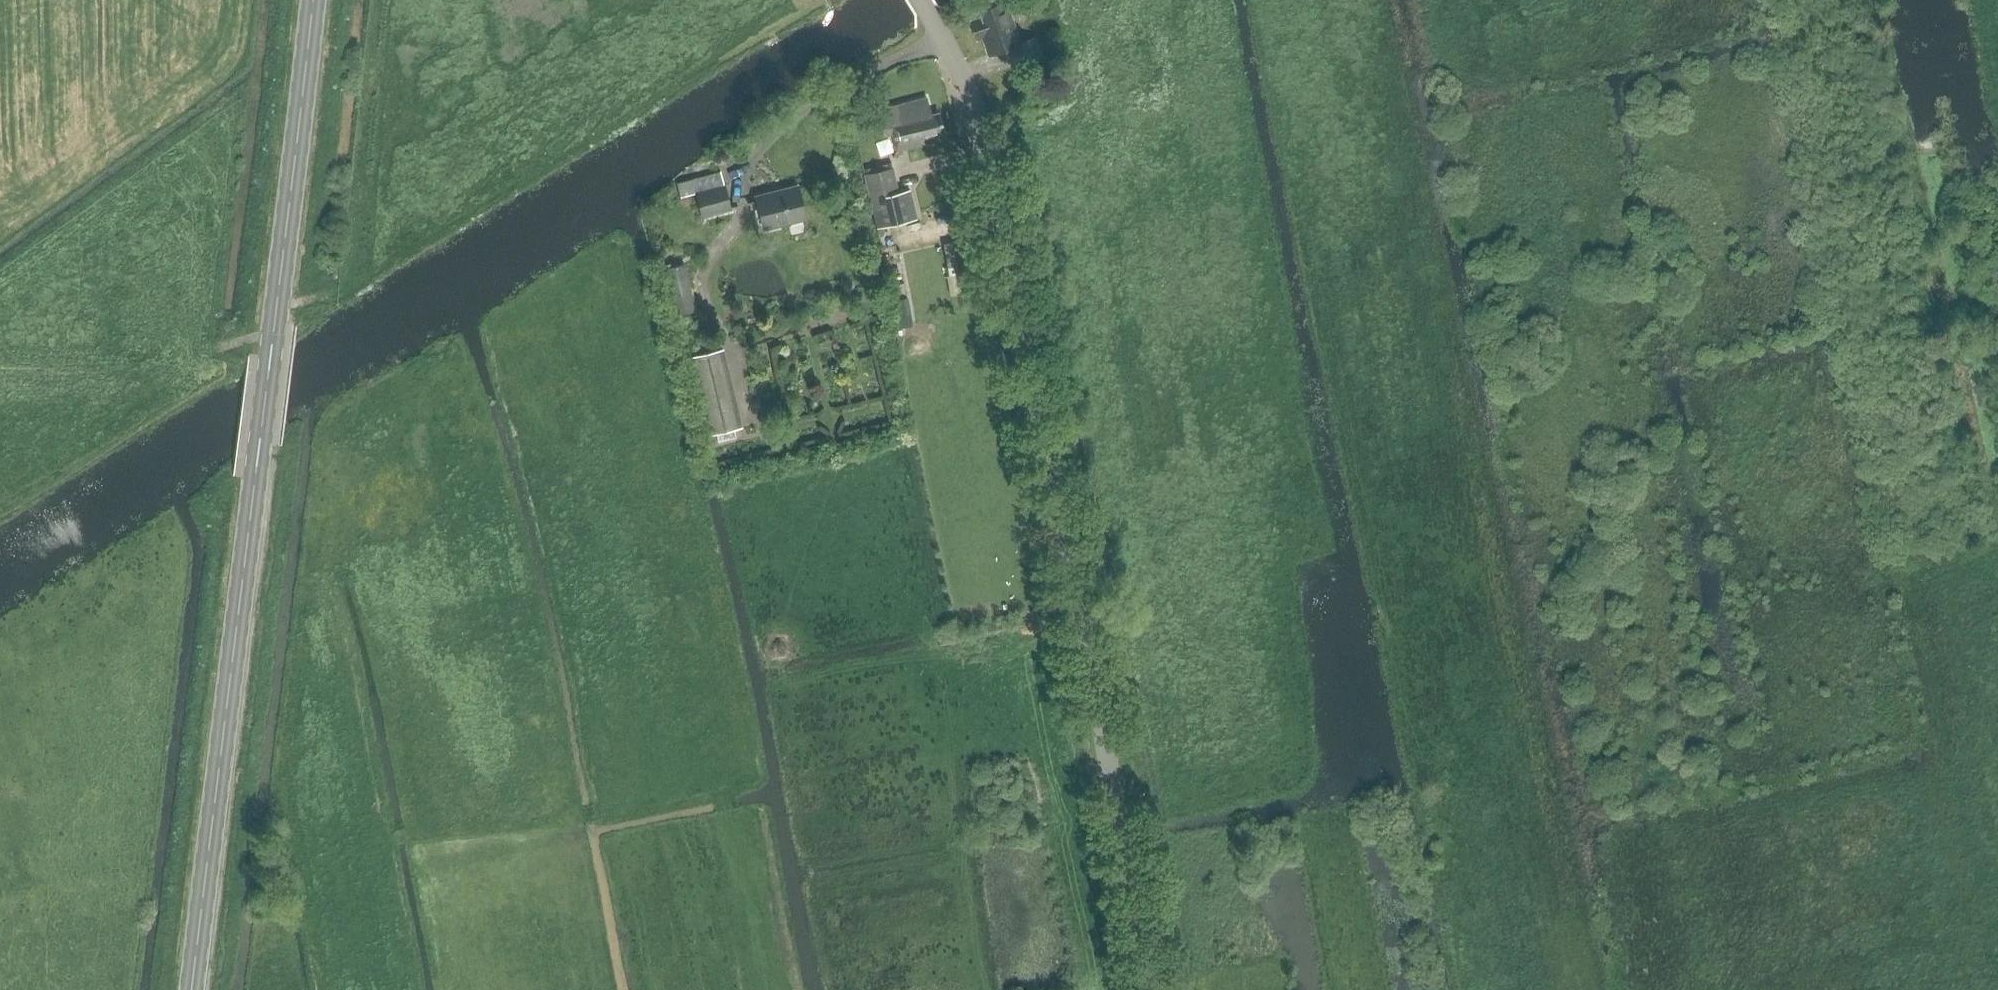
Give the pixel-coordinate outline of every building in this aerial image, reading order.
[(1015,64),(1040,57),(1037,40),(1019,42),(1008,8),(1002,10),(1000,4),(980,10),(982,17),(971,20),(977,39),(983,37),(989,55),(1004,50),(1004,49),(1010,47),(1015,64)] [(922,137),(943,132),(938,111),(930,113),(925,95),(871,108),(879,138),(892,135),(897,151),(924,144),(922,137)] [(864,175),(876,228),(916,219),(910,189),(898,191),(893,168),(864,175)] [(720,172),(677,183),(680,197),(694,193),(701,218),(731,210),(720,172)] [(763,230),(806,220),(798,185),(755,195),(763,230)] [(685,264),(664,269),(676,316),(696,311),(685,264)] [(724,349),(689,358),(707,436),(743,427),(724,349)]
